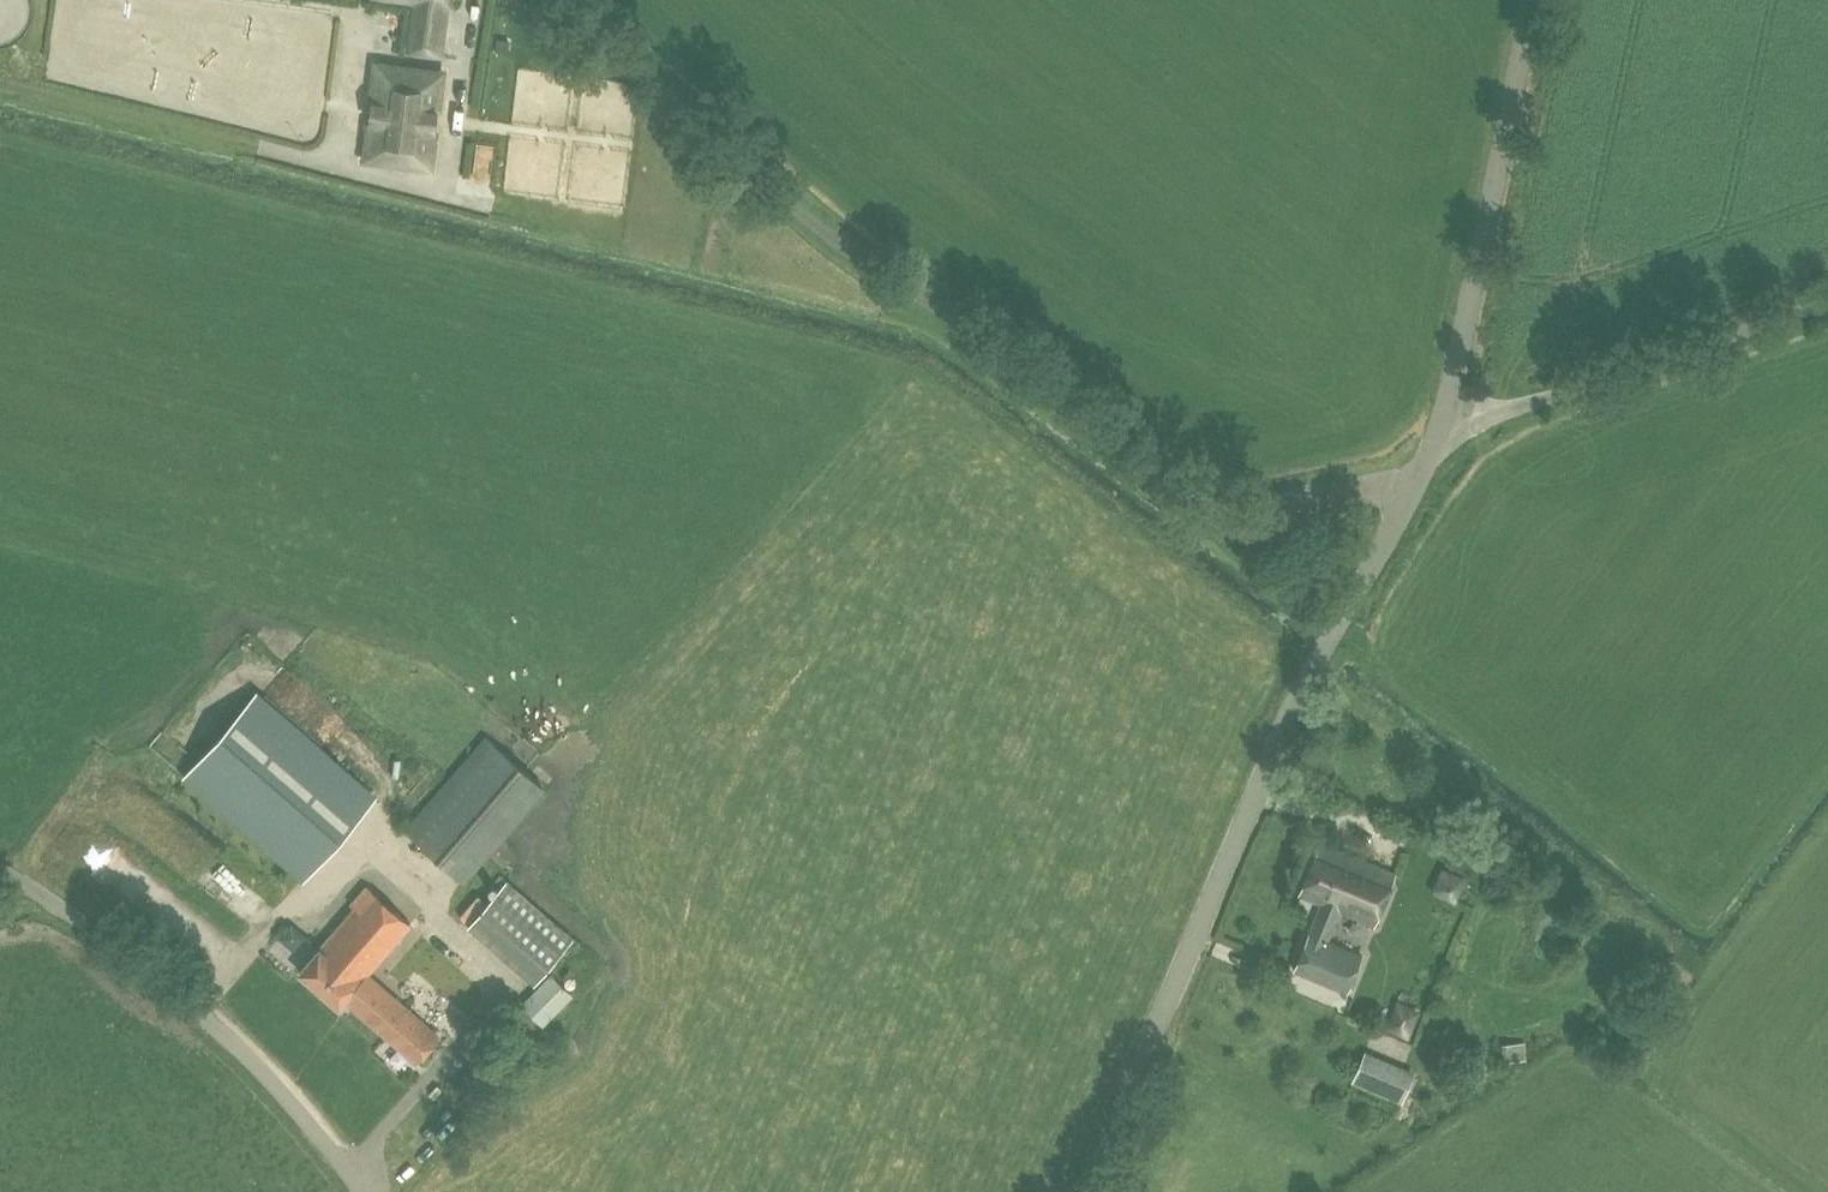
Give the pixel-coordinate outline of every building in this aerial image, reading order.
[(443,56),(449,6),(451,7),(452,0),(399,0),(410,1),(413,2),(406,52),(443,56)] [(363,158),(430,167),(442,72),(376,63),(363,158)] [(188,776),(273,850),(303,876),(373,795),(344,770),(258,695),(188,776)] [(405,829),(464,880),(546,785),(487,735),(405,829)] [(1294,970),(1347,992),(1362,955),(1327,940),(1339,911),(1374,925),(1396,873),(1320,842),(1299,894),(1321,903),(1294,970)] [(1454,900),(1464,879),(1443,870),(1433,891),(1454,900)] [(468,924),(535,982),(573,939),(506,881),(468,924)] [(345,999),(418,1062),(440,1037),(367,974),(411,924),(367,886),(351,905),(355,908),(299,972),(339,1006),(345,999)] [(549,1020),(580,991),(560,969),(528,998),(549,1020)] [(1502,1043),(1503,1060),(1527,1059),(1526,1041),(1502,1043)] [(1351,1082),(1402,1104),(1416,1071),(1366,1050),(1351,1082)]
